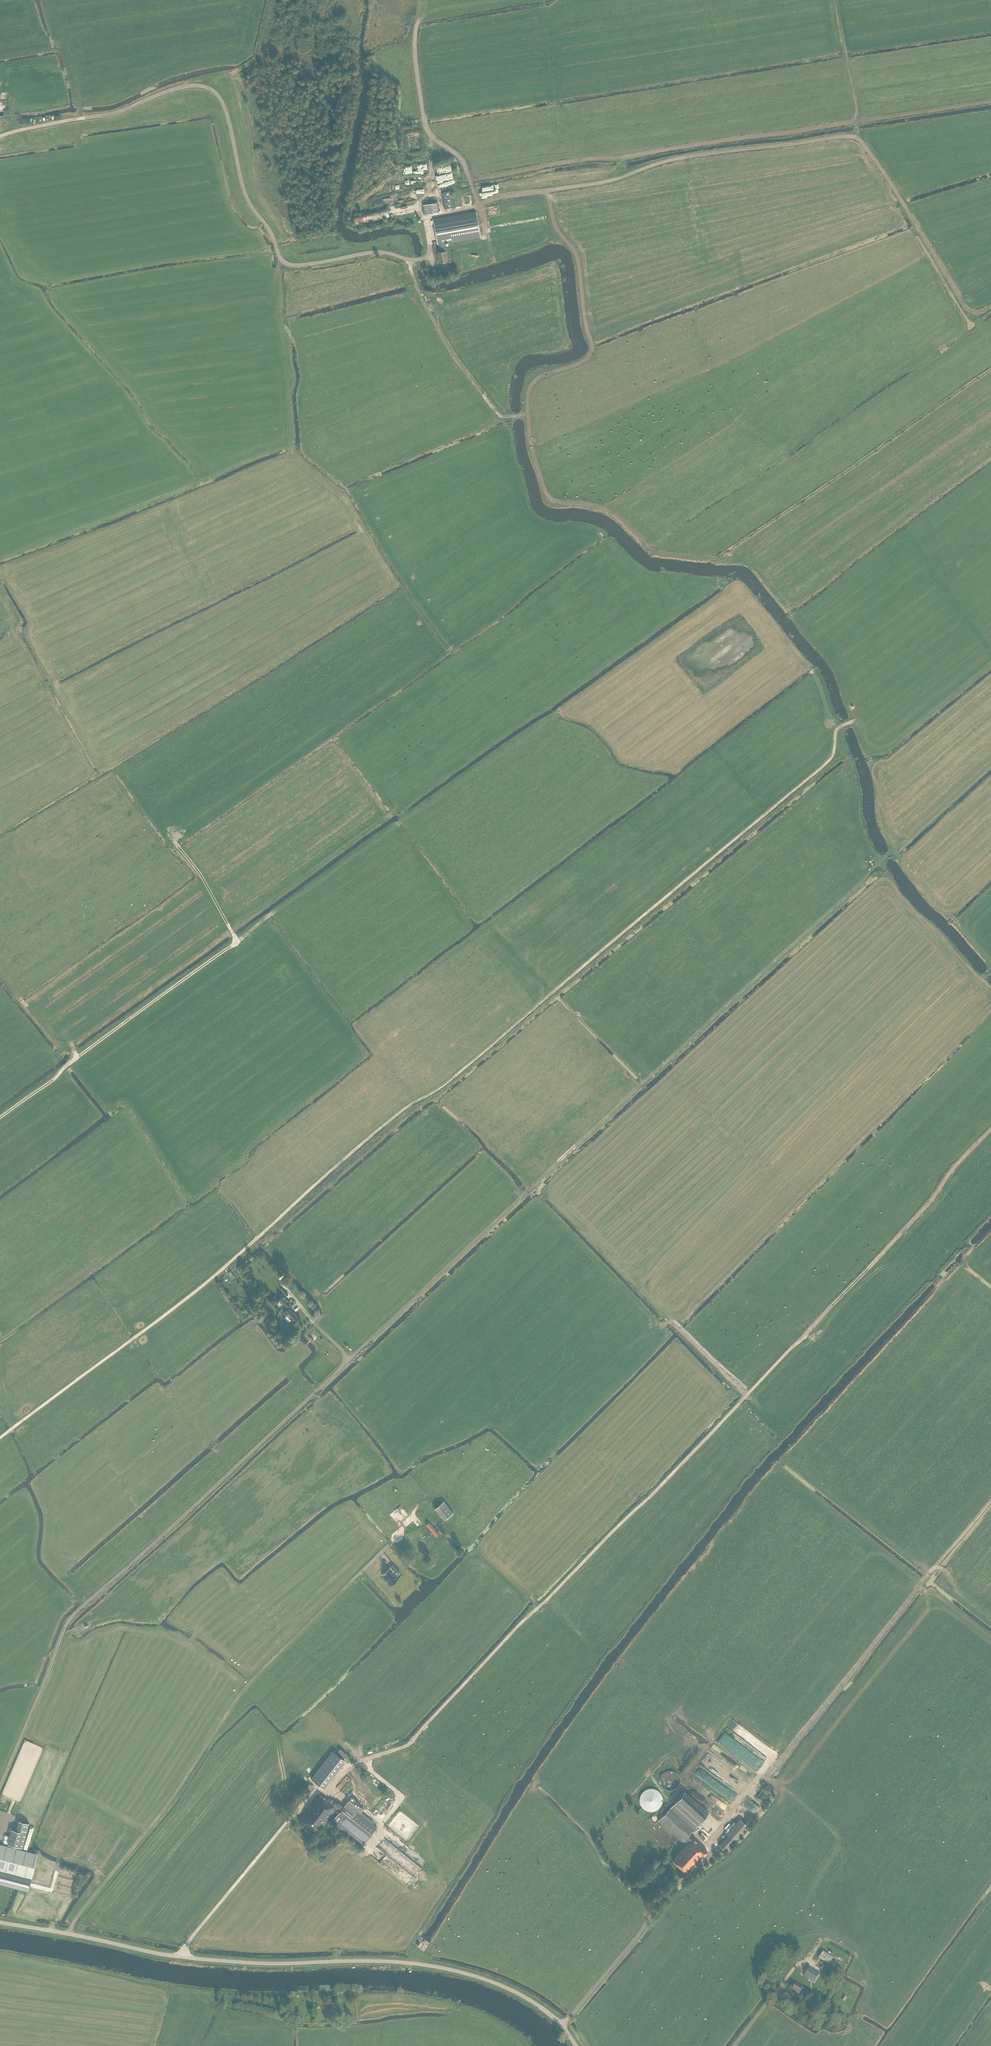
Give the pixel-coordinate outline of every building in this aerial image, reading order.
[(444,209),(453,208),(450,191),(442,192),(444,209)] [(437,203),(430,204),(423,205),(425,215),(439,213),(437,203)] [(356,226),(365,224),(389,218),(387,207),(353,216),(356,226)] [(445,247),(444,243),(480,237),(476,212),(433,219),(438,244),(439,244),(439,248),(440,252),(437,253),(439,263),(448,262),(446,251),(445,247)] [(291,1290),(295,1286),(289,1280),(285,1283),(291,1290)] [(285,1294),(284,1294),(282,1293),(278,1297),(279,1299),(278,1300),(287,1309),(283,1312),(286,1316),(287,1315),(291,1320),(296,1316),(292,1311),(292,1310),(290,1307),(289,1308),(287,1305),(290,1302),(286,1297),(286,1296),(285,1294)] [(444,1520),(454,1512),(444,1501),(435,1509),(444,1520)] [(436,1536),(439,1534),(429,1522),(426,1525),(436,1536)] [(390,1585),(397,1579),(398,1578),(391,1570),(383,1576),(390,1585)] [(340,1749),(338,1751),(345,1758),(347,1756),(347,1755),(341,1748),(340,1749)] [(334,1750),(312,1778),(322,1786),(344,1758),(334,1750)] [(641,1808),(660,1810),(663,1792),(653,1790),(652,1794),(643,1793),(641,1808)] [(692,1837),(689,1834),(708,1812),(685,1791),(672,1805),(658,1820),(686,1845),(672,1860),(686,1872),(701,1855),(703,1857),(708,1852),(702,1847),(703,1847),(693,1837),(692,1837)] [(324,1798),(319,1795),(308,1809),(309,1809),(305,1815),(304,1814),(300,1819),(315,1831),(320,1825),(322,1827),(336,1809),(339,1812),(332,1822),(341,1829),(342,1826),(364,1843),(377,1827),(347,1803),(341,1810),(333,1804),(335,1802),(331,1799),(330,1801),(325,1797),(324,1798)] [(726,1851),(735,1841),(748,1826),(740,1819),(727,1834),(719,1845),(726,1851)] [(12,1829),(8,1844),(23,1847),(29,1823),(19,1821),(16,1830),(12,1829)] [(38,1853),(0,1844),(0,1870),(32,1878),(38,1853)] [(720,1847),(715,1852),(720,1856),(725,1851),(720,1847)] [(0,1871),(0,1883),(28,1891),(31,1879),(0,1871)] [(829,1965),(834,1958),(824,1951),(819,1959),(829,1965)] [(815,1984),(820,1975),(810,1968),(804,1977),(815,1984)] [(804,2001),(808,1995),(807,1994),(808,1992),(804,1989),(804,1988),(796,1983),(792,1990),(799,1994),(799,1995),(800,1996),(799,1998),(800,1999),(799,1999),(802,2001),(803,2000),(804,2001)]
